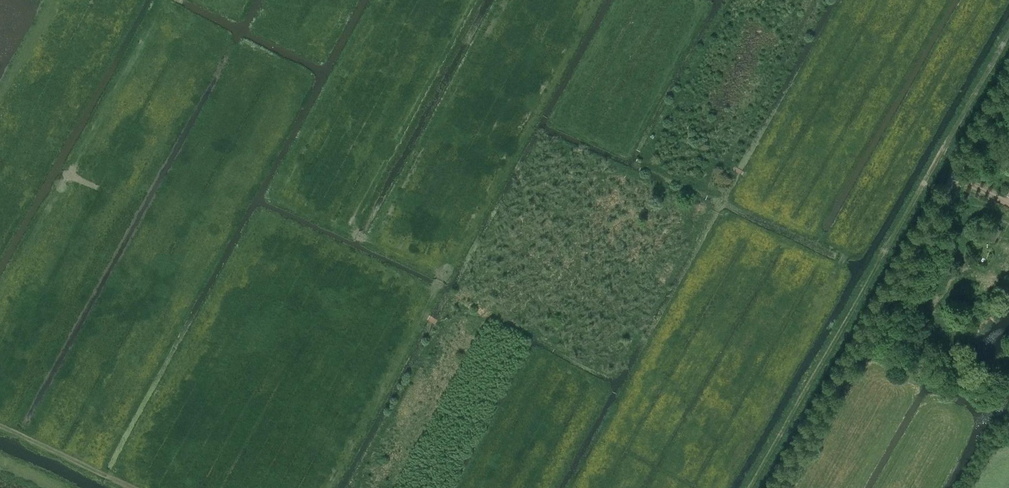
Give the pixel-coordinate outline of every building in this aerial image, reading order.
[(993,242),(1000,231),(990,225),(983,236),(993,242)]
